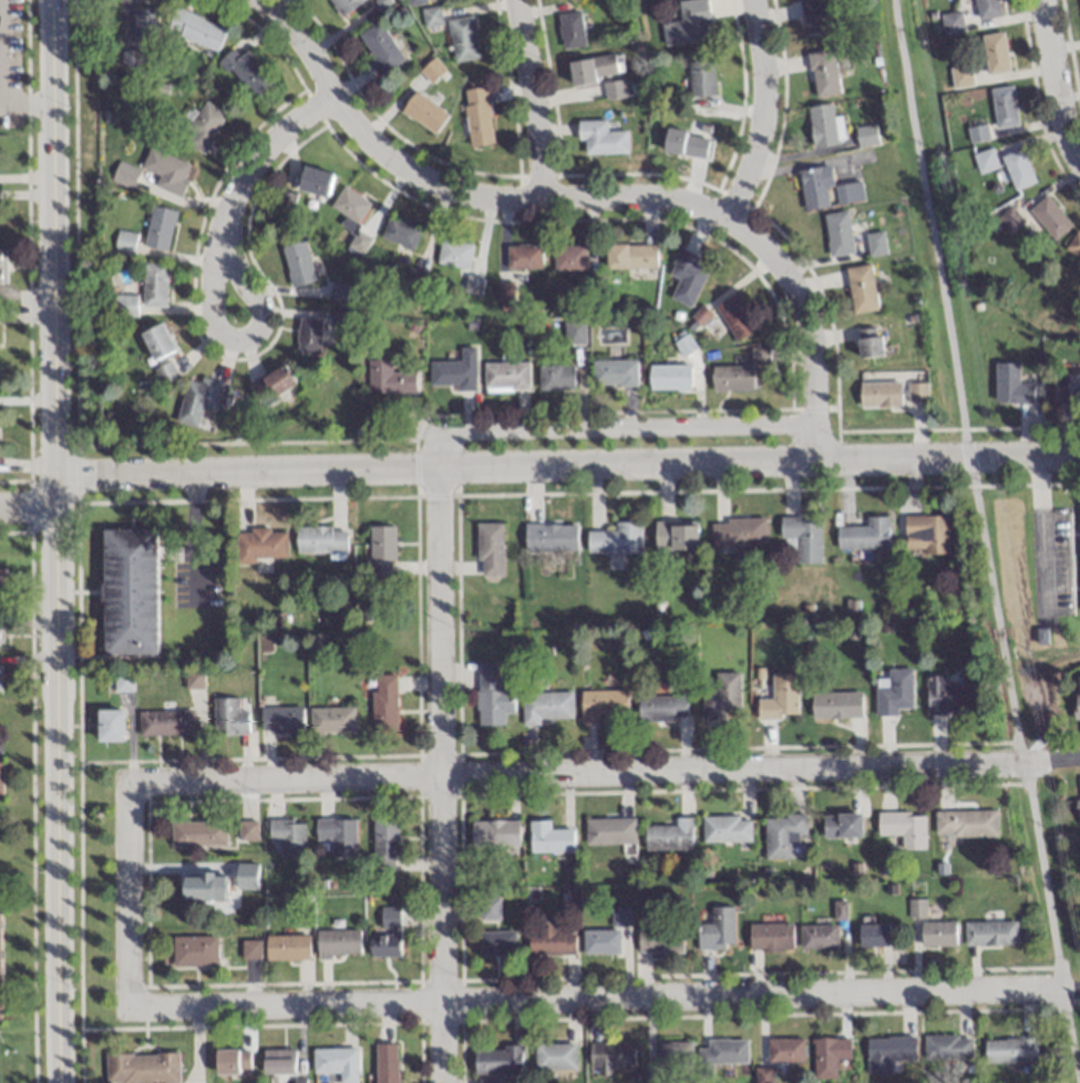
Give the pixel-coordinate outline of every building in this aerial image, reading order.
[(341,18),(364,0),(327,0),(341,18)] [(712,39),(706,0),(689,0),(678,2),(680,21),(661,24),(664,46),(712,39)] [(804,38),(827,34),(821,0),(798,0),(804,38)] [(999,17),(997,0),(974,0),(977,20),(999,17)] [(157,7),(133,7),(133,41),(157,41),(157,7)] [(423,27),(439,26),(438,8),(421,10),(423,27)] [(219,49),(226,25),(174,9),(166,33),(219,49)] [(963,32),(959,12),(940,15),(943,36),(963,32)] [(562,50),(585,47),(580,13),(557,16),(562,50)] [(446,21),(454,64),(478,59),(471,17),(446,21)] [(356,36),(381,76),(403,62),(378,22),(356,36)] [(1004,32),(981,35),(986,75),(1009,72),(1004,32)] [(254,98),(273,80),(238,42),(219,60),(254,98)] [(808,53),(814,98),(839,94),(833,50),(808,53)] [(568,64),(573,86),(618,77),(613,55),(568,64)] [(689,55),(689,97),(713,97),(713,55),(689,55)] [(626,98),(623,81),(603,84),(605,100),(626,98)] [(1017,125),(1012,86),(990,89),(995,128),(1017,125)] [(486,88),(461,91),(469,149),(494,145),(486,88)] [(433,136),(448,116),(414,92),(399,112),(433,136)] [(226,117),(205,101),(184,127),(192,133),(185,141),(200,152),(226,117)] [(839,143),(835,118),(833,118),(831,104),(807,107),(813,148),(839,143)] [(577,121),(577,141),(584,141),(584,155),(626,155),(626,132),(607,132),(607,121),(577,121)] [(858,147),(878,143),(874,124),(854,128),(858,147)] [(709,138),(667,129),(662,152),(704,160),(709,138)] [(153,186),(178,196),(191,164),(148,147),(140,168),(158,175),(153,186)] [(997,168),(992,148),(972,153),(977,173),(997,168)] [(1035,182),(1021,148),(1000,156),(1014,190),(1035,182)] [(331,173),(302,165),(296,189),(325,196),(331,173)] [(798,172),(805,209),(834,203),(827,166),(798,172)] [(835,201),(861,202),(862,183),(836,182),(835,201)] [(370,203),(342,185),(329,206),(344,215),(338,224),(351,232),(370,203)] [(1071,223),(1045,195),(1028,211),(1054,239),(1071,223)] [(167,250),(175,209),(151,205),(143,246),(167,250)] [(996,218),(1008,233),(1023,222),(1010,207),(996,218)] [(381,217),(370,210),(346,249),(357,256),(381,217)] [(847,210),(823,213),(829,255),(853,252),(847,210)] [(420,232),(389,216),(379,236),(410,252),(420,232)] [(1079,258),(1079,232),(1076,229),(1064,248),(1079,258)] [(868,256),(886,253),(883,230),(865,233),(868,256)] [(133,252),(133,231),(115,231),(115,252),(133,252)] [(436,263),(468,269),(472,244),(440,238),(436,263)] [(315,281),(304,240),(280,246),(291,286),(315,281)] [(655,268),(655,244),(605,244),(605,268),(655,268)] [(584,270),(584,245),(553,245),(553,270),(584,270)] [(506,269),(541,269),(541,246),(506,246),(506,269)] [(698,255),(680,247),(664,283),(674,287),(669,298),(691,307),(708,266),(696,261),(698,255)] [(167,306),(167,263),(141,263),(141,306),(167,306)] [(845,267),(853,313),(878,310),(871,263),(845,267)] [(465,294),(480,294),(480,279),(465,279),(465,294)] [(513,283),(496,283),(496,302),(513,302),(513,283)] [(714,304),(735,340),(757,327),(736,291),(714,304)] [(114,316),(135,316),(135,294),(114,294),(114,316)] [(320,317),(297,317),(297,353),(320,353),(320,317)] [(564,344),(584,344),(584,320),(564,320),(564,344)] [(139,333),(154,361),(175,349),(159,322),(139,333)] [(855,331),(862,359),(885,354),(878,326),(855,331)] [(428,389),(474,389),(474,348),(459,348),(459,361),(428,361),(428,389)] [(367,394),(414,394),(414,371),(390,371),(390,359),(367,359),(367,394)] [(636,385),(636,359),(591,359),(591,385),(636,385)] [(162,385),(177,377),(169,361),(154,369),(162,385)] [(528,362),(483,362),(483,389),(528,389),(528,362)] [(296,382),(277,363),(249,390),(267,409),(296,382)] [(995,403),(1034,403),(1034,374),(1019,374),(1019,363),(995,363),(995,403)] [(648,389),(690,389),(690,364),(648,364),(648,389)] [(538,365),(538,389),(572,389),(572,365),(538,365)] [(1079,399),(1079,373),(1054,373),(1054,399),(1079,399)] [(188,377),(175,421),(204,430),(216,386),(188,377)] [(902,381),(860,381),(860,407),(902,407),(902,381)] [(924,382),(908,386),(912,402),(928,398),(924,382)] [(947,552),(947,516),(905,516),(905,552),(947,552)] [(866,526),(836,526),(837,549),(889,549),(889,517),(866,517),(866,526)] [(711,545),(732,544),(733,560),(748,559),(747,543),(765,543),(764,518),(710,520),(711,545)] [(820,564),(820,518),(781,518),(781,549),(795,549),(795,564),(820,564)] [(654,549),(696,549),(696,520),(654,520),(654,549)] [(641,521),(615,521),(615,530),(586,530),(586,553),(641,553),(641,521)] [(476,563),(481,563),(481,576),(502,576),(502,523),(476,523),(476,563)] [(577,523),(525,523),(525,551),(577,551),(577,523)] [(394,526),(369,526),(369,576),(390,576),(390,562),(394,562),(394,526)] [(345,528),(296,528),(296,554),(329,554),(329,558),(345,558),(345,528)] [(102,654),(156,654),(156,529),(102,529),(102,654)] [(235,530),(235,564),(257,564),(257,558),(286,558),(286,530),(235,530)] [(17,593),(17,568),(0,568),(0,593),(17,593)] [(477,665),(476,725),(505,725),(505,713),(513,713),(513,689),(500,689),(500,665),(477,665)] [(898,715),(898,709),(912,709),(912,669),(887,669),(887,679),(875,679),(875,715),(898,715)] [(702,689),(702,719),(726,719),(726,713),(739,713),(739,672),(715,672),(715,689),(702,689)] [(757,718),(797,718),(797,673),(771,673),(771,698),(757,698),(757,718)] [(395,675),(372,675),(373,730),(396,730),(395,675)] [(927,713),(961,713),(961,686),(944,686),(944,675),(927,675),(927,713)] [(131,676),(115,676),(115,691),(131,691),(131,676)] [(581,690),(581,722),(597,721),(597,714),(628,713),(627,690),(581,690)] [(521,692),(522,722),(572,721),(572,691),(521,692)] [(811,692),(811,718),(861,718),(861,692),(811,692)] [(639,720),(686,720),(686,695),(639,695),(639,720)] [(212,698),(212,734),(248,734),(248,712),(237,712),(237,698),(212,698)] [(302,707),(260,707),(260,731),(302,731),(302,707)] [(309,708),(309,733),(354,733),(354,708),(309,708)] [(96,741),(121,741),(121,710),(96,710),(96,741)] [(193,711),(138,711),(138,735),(193,735),(193,711)] [(997,837),(997,810),(934,810),(934,837),(997,837)] [(877,835),(901,835),(901,849),(924,849),(924,812),(877,812),(877,835)] [(861,838),(861,813),(823,813),(823,838),(861,838)] [(792,858),(791,843),(799,843),(799,834),(806,834),(805,814),(764,815),(765,858),(792,858)] [(751,841),(751,816),(702,816),(702,841),(751,841)] [(634,817),(584,817),(584,844),(634,844),(634,817)] [(675,825),(644,825),(644,849),(692,849),(692,817),(675,817),(675,825)] [(315,840),(330,840),(329,856),(354,856),(354,819),(315,818),(315,840)] [(372,872),(397,872),(397,818),(372,818),(372,872)] [(268,843),(278,843),(278,852),(304,852),(304,820),(268,820),(268,843)] [(518,846),(518,820),(471,820),(471,846),(518,846)] [(529,820),(529,851),(571,851),(571,828),(549,828),(549,820),(529,820)] [(170,822),(170,845),(225,845),(225,822),(170,822)] [(256,840),(256,822),(238,822),(238,840),(256,840)] [(239,864),(239,883),(257,883),(257,864),(239,864)] [(183,900),(226,900),(226,874),(183,874),(183,900)] [(478,897),(478,920),(499,920),(499,897),(478,897)] [(697,947),(733,947),(733,906),(711,906),(711,922),(697,922),(697,947)] [(628,924),(628,907),(611,907),(612,925),(628,924)] [(369,956),(398,956),(398,914),(380,914),(380,936),(369,936),(369,956)] [(556,932),(556,920),(539,920),(539,930),(528,930),(528,954),(575,954),(575,932),(556,932)] [(955,921),(920,921),(920,946),(955,946),(955,921)] [(964,921),(964,945),(1016,945),(1016,921),(964,921)] [(792,923),(749,923),(749,949),(792,949),(792,923)] [(800,924),(800,949),(836,949),(836,924),(800,924)] [(859,924),(859,946),(888,946),(888,924),(859,924)] [(682,925),(637,925),(637,951),(682,951),(682,925)] [(582,953),(618,953),(618,929),(582,929),(582,953)] [(316,957),(359,956),(359,930),(316,931),(316,957)] [(479,931),(479,954),(514,954),(514,931),(479,931)] [(265,960),(307,960),(307,935),(265,935),(265,960)] [(216,937),(173,936),(172,965),(216,966),(216,937)] [(259,959),(259,940),(241,940),(241,959),(259,959)] [(923,1059),(971,1059),(971,1036),(923,1036),(923,1059)] [(915,1061),(915,1037),(866,1037),(866,1073),(900,1073),(900,1061),(915,1061)] [(984,1037),(985,1062),(1037,1062),(1036,1037),(984,1037)] [(767,1038),(767,1062),(804,1062),(804,1038),(767,1038)] [(850,1038),(813,1038),(813,1079),(836,1079),(836,1060),(850,1060),(850,1038)] [(747,1063),(747,1039),(707,1039),(707,1048),(698,1048),(698,1077),(712,1076),(712,1063),(747,1063)] [(657,1064),(645,1064),(645,1082),(692,1082),(692,1041),(657,1041),(657,1064)] [(634,1042),(589,1042),(589,1070),(634,1070),(634,1042)] [(375,1082),(398,1082),(398,1044),(375,1044),(375,1082)] [(475,1072),(521,1072),(521,1047),(475,1047),(475,1072)] [(313,1048),(313,1074),(338,1074),(338,1082),(357,1082),(357,1048),(313,1048)] [(263,1074),(296,1074),(296,1049),(263,1049),(263,1074)] [(216,1050),(216,1074),(250,1075),(251,1050),(216,1050)] [(106,1082),(181,1082),(180,1053),(105,1054),(106,1082)] [(772,1069),(756,1069),(756,1082),(772,1082),(772,1069)]
